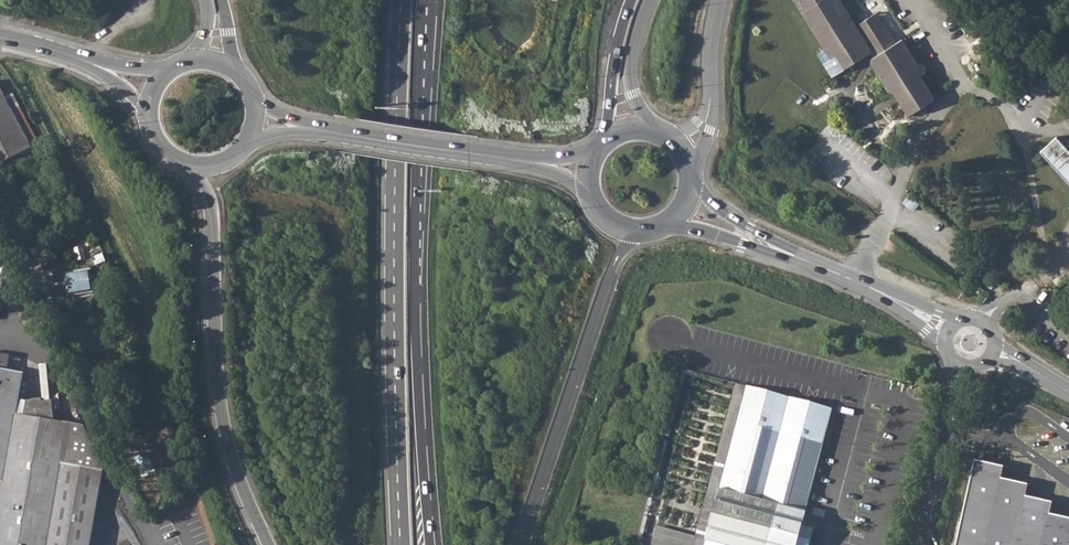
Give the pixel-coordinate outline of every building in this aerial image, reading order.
[(824,48),(830,45),(844,68),(872,50),(876,56),(870,60),(888,90),(894,90),(909,114),(935,97),(922,75),(926,72),(927,70),(927,66),(926,64),(924,62),(921,61),(918,63),(903,37),(896,40),(884,20),(863,32),(857,23),(843,0),(795,0),(824,48)] [(32,147),(7,99),(0,85),(0,163),(32,147)] [(1044,149),(1068,179),(1068,144),(1066,146),(1058,136),(1044,149)] [(90,270),(66,273),(69,294),(94,291),(90,270)] [(980,286),(976,291),(981,295),(984,289),(980,286)] [(103,469),(71,463),(75,439),(68,438),(68,433),(70,421),(50,417),(25,413),(17,412),(26,371),(0,367),(0,544),(90,544),(103,469)] [(801,524),(805,512),(803,511),(831,408),(745,385),(702,544),(796,544),(801,524)] [(956,544),(1068,544),(1068,518),(1050,514),(1052,503),(1025,498),(1028,485),(1001,480),(1003,469),(974,463),(956,544)] [(178,491),(178,504),(192,505),(193,491),(178,491)]
